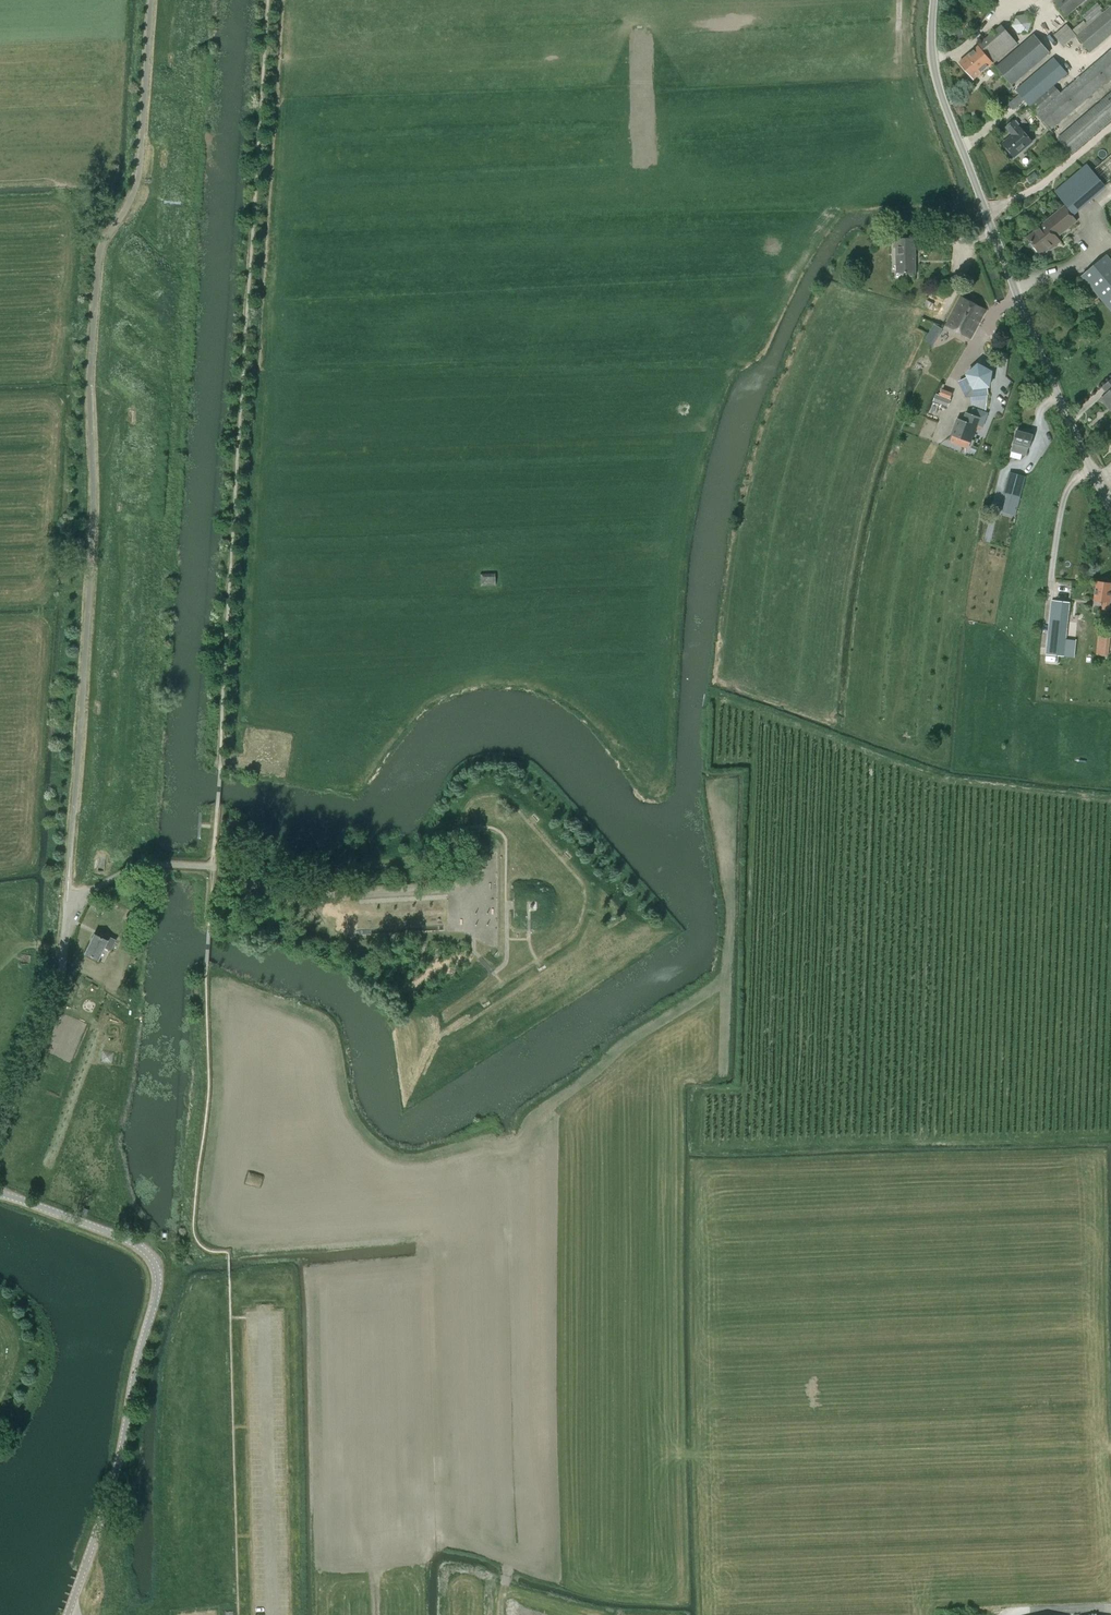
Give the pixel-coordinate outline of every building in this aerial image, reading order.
[(1087,0),(1056,0),(1055,1),(1068,16),(1087,0)] [(1077,37),(1090,52),(1110,35),(1110,8),(1077,37)] [(1012,26),(1018,34),(1029,32),(1032,23),(1026,15),(1015,17),(1012,26)] [(994,64),(1016,46),(1018,44),(1002,26),(979,46),(979,47),(961,63),(975,80),(994,64)] [(997,66),(1013,85),(1050,53),(1034,34),(997,66)] [(1017,90),(1051,130),(1110,79),(1110,52),(1057,98),(1050,90),(1068,74),(1054,58),(1017,90)] [(1110,122),(1110,95),(1059,139),(1072,155),(1110,122)] [(1015,158),(1033,143),(1021,130),(1021,131),(1014,123),(1008,129),(1014,136),(1004,144),(1015,158)] [(1104,180),(1110,174),(1110,154),(1094,170),(1104,180)] [(1105,185),(1088,165),(1056,192),(1073,212),(1105,185)] [(1029,238),(1036,246),(1043,255),(1053,247),(1054,248),(1061,242),(1058,238),(1078,221),(1065,206),(1045,223),(1046,224),(1029,238)] [(894,239),(894,246),(894,248),(896,248),(896,273),(916,273),(916,239),(894,239)] [(1107,254),(1082,275),(1110,310),(1110,259),(1107,254)] [(970,338),(985,310),(961,297),(946,326),(970,338)] [(993,372),(980,365),(969,375),(970,377),(961,383),(968,397),(989,395),(988,387),(991,387),(993,372)] [(988,414),(974,409),(971,416),(965,414),(962,423),(957,421),(951,435),(971,442),(977,425),(983,427),(988,414)] [(140,414),(129,414),(128,427),(139,427),(140,414)] [(925,417),(921,436),(934,439),(938,420),(925,417)] [(1018,431),(1014,444),(1013,449),(1020,451),(1019,454),(1027,456),(1029,448),(1030,448),(1033,435),(1018,431)] [(1017,514),(1025,477),(1009,472),(1005,493),(1006,494),(1004,503),(1006,504),(1005,512),(1017,514)] [(123,505),(114,505),(114,516),(123,516),(123,505)] [(496,573),(480,574),(481,586),(497,585),(496,573)] [(1110,593),(1110,584),(1098,582),(1095,600),(1104,602),(1103,609),(1110,610),(1110,603),(1110,596),(1110,595),(1110,593)] [(1053,601),(1047,655),(1064,657),(1066,638),(1070,603),(1053,601)] [(1099,634),(1096,655),(1109,656),(1110,636),(1110,631),(1099,630),(1099,634)] [(95,870),(95,872),(104,873),(107,852),(98,851),(95,870)] [(111,951),(115,940),(109,937),(107,940),(94,934),(85,954),(98,959),(104,947),(111,951)] [(247,1185),(262,1190),(266,1178),(251,1173),(247,1185)] [(152,1594),(130,1594),(130,1605),(153,1604),(152,1594)]
